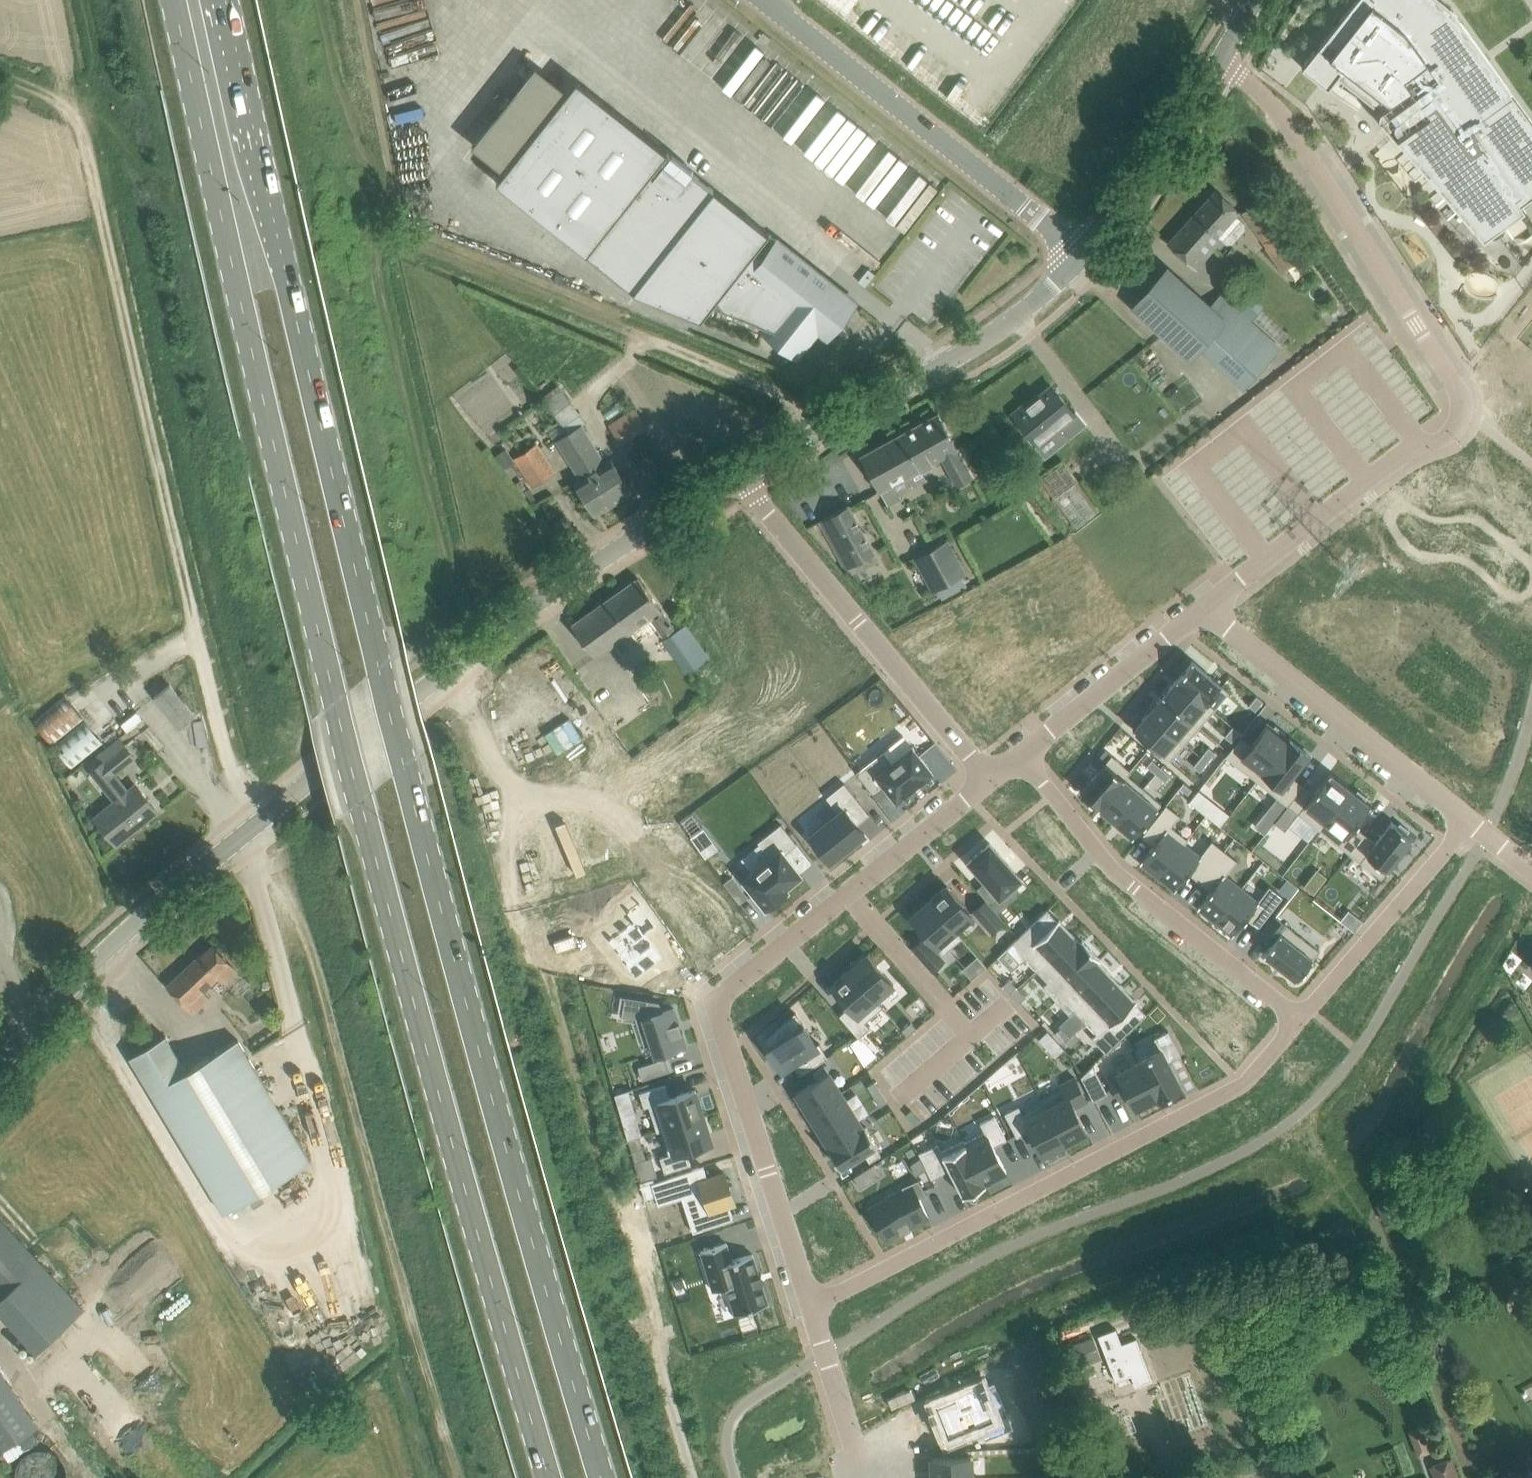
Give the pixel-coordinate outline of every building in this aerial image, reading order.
[(1380,109),(1379,110),(1379,111),(1378,112),(1378,114),(1378,115),(1379,117),(1379,118),(1380,119),(1381,120),(1382,121),(1383,121),(1385,121),(1386,121),(1387,121),(1388,121),(1389,120),(1396,130),(1394,132),(1393,131),(1391,132),(1483,240),(1507,222),(1524,210),(1521,207),(1522,206),(1520,204),(1531,196),(1531,122),(1493,67),(1491,66),(1490,65),(1489,65),(1487,65),(1485,65),(1483,66),(1477,57),(1479,54),(1479,51),(1478,47),(1460,22),(1450,8),(1440,0),(1354,0),(1301,67),(1327,87),(1334,80),(1340,85),(1344,81),(1345,82),(1345,81),(1353,88),(1355,90),(1355,89),(1363,96),(1365,98),(1365,97),(1373,104),(1375,106),(1375,105),(1380,109)] [(576,81),(496,182),(635,292),(700,319),(712,304),(764,325),(762,328),(796,355),(795,356),(796,357),(818,330),(826,337),(854,301),(576,81)] [(1215,190),(1214,191),(1167,243),(1196,268),(1222,239),(1217,235),(1239,211),(1215,190)] [(1260,201),(1244,212),(1283,272),(1306,256),(1275,210),(1269,214),(1260,201)] [(1243,388),(1279,348),(1221,295),(1210,307),(1167,268),(1132,307),(1189,358),(1199,348),(1243,388)] [(1238,311),(1249,321),(1262,306),(1251,296),(1238,311)] [(1052,386),(1014,416),(1036,443),(1058,425),(1067,436),(1082,424),(1073,413),(1052,386)] [(638,406),(609,420),(619,441),(648,427),(638,406)] [(937,413),(860,455),(879,491),(880,490),(887,504),(900,497),(898,495),(892,484),(921,469),(941,458),(957,486),(972,478),(955,448),(956,447),(937,413)] [(568,432),(612,503),(631,491),(611,459),(605,462),(580,424),(568,432)] [(594,515),(612,503),(568,432),(555,440),(579,479),(573,482),(594,515)] [(536,444),(515,458),(532,486),(553,472),(536,444)] [(1062,505),(1067,501),(1076,512),(1090,500),(1059,462),(1040,478),(1062,505)] [(848,505),(819,520),(845,568),(854,564),(858,572),(878,561),(874,553),(848,505)] [(914,558),(932,592),(964,574),(946,541),(914,558)] [(637,577),(571,624),(594,657),(613,643),(620,653),(657,628),(663,636),(674,628),(637,577)] [(684,624),(669,635),(664,638),(688,672),(708,658),(684,624)] [(545,644),(514,663),(523,678),(535,672),(542,683),(562,671),(545,644)] [(1192,660),(1176,678),(1213,710),(1229,692),(1221,686),(1192,660)] [(1176,678),(1162,694),(1199,726),(1213,710),(1176,678)] [(169,684),(153,696),(179,728),(194,715),(169,684)] [(1162,694),(1148,711),(1185,743),(1199,726),(1162,694)] [(64,695),(33,720),(53,744),(84,719),(64,695)] [(1256,696),(1248,705),(1255,710),(1262,701),(1256,696)] [(1133,727),(1132,729),(1169,761),(1185,743),(1148,711),(1133,728),(1133,727)] [(102,742),(85,720),(54,745),(71,767),(102,742)] [(1228,751),(1225,756),(1256,780),(1288,740),(1287,739),(1283,736),(1285,733),(1275,725),(1273,728),(1267,724),(1251,744),(1240,736),(1228,751)] [(1232,726),(1224,736),(1231,741),(1238,731),(1232,726)] [(100,762),(86,773),(111,804),(94,817),(104,829),(117,844),(157,811),(135,783),(127,789),(114,773),(133,757),(118,737),(95,756),(100,762)] [(1288,740),(1256,780),(1287,804),(1302,785),(1292,777),(1309,755),(1288,738),(1287,739),(1288,740)] [(1135,745),(1130,751),(1139,759),(1144,753),(1135,745)] [(883,752),(856,773),(873,794),(884,785),(888,790),(896,799),(908,789),(908,790),(909,789),(918,782),(919,781),(931,771),(912,746),(891,762),(883,752)] [(1208,747),(1201,756),(1207,761),(1214,752),(1208,747)] [(1105,762),(1080,791),(1097,807),(1126,774),(1127,774),(1130,771),(1111,755),(1105,762)] [(1201,756),(1193,766),(1199,771),(1207,761),(1201,756)] [(1152,759),(1146,765),(1155,773),(1160,767),(1152,759)] [(1160,767),(1155,773),(1164,781),(1170,775),(1160,767)] [(1287,805),(1274,821),(1284,830),(1298,813),(1318,828),(1350,788),(1329,772),(1313,793),(1302,785),(1287,804),(1287,805)] [(1126,774),(1097,807),(1114,821),(1142,788),(1127,774),(1126,774)] [(838,812),(809,835),(830,861),(857,839),(863,834),(864,833),(863,832),(862,830),(857,824),(869,814),(843,782),(826,796),(838,812)] [(1142,788),(1114,821),(1131,836),(1132,837),(1161,803),(1142,788)] [(1350,788),(1318,828),(1349,853),(1364,833),(1354,825),(1371,804),(1365,799),(1367,797),(1357,789),(1355,792),(1350,788)] [(1153,845),(1139,863),(1157,876),(1183,842),(1184,843),(1187,839),(1171,826),(1179,815),(1166,805),(1141,835),(1153,845)] [(1364,833),(1349,853),(1381,878),(1413,837),(1407,833),(1409,830),(1399,823),(1397,825),(1391,821),(1375,842),(1364,833)] [(752,872),(743,879),(765,907),(787,890),(785,887),(789,883),(800,875),(800,874),(799,872),(784,854),(796,844),(780,823),(757,842),(759,844),(770,857),(752,872)] [(1183,842),(1157,876),(1174,890),(1189,872),(1200,881),(1224,850),(1212,840),(1200,855),(1184,843),(1183,842)] [(989,842),(968,861),(985,880),(976,888),(990,904),(1020,878),(989,842)] [(1211,890),(1196,908),(1214,922),(1241,888),(1225,875),(1236,860),(1224,850),(1200,881),(1211,890)] [(732,878),(725,883),(729,889),(736,883),(732,878)] [(946,885),(928,900),(954,931),(955,930),(973,915),(946,885)] [(1241,888),(1214,922),(1232,936),(1246,918),(1258,927),(1282,896),(1269,886),(1258,900),(1241,888)] [(928,900),(910,916),(943,954),(961,937),(955,930),(954,931),(928,900)] [(985,900),(974,910),(992,931),(1003,921),(985,900)] [(633,924),(610,941),(635,976),(659,958),(643,936),(654,928),(639,907),(627,916),(633,924)] [(1046,909),(1006,948),(1020,962),(1025,958),(1036,970),(1073,934),(1059,919),(1057,921),(1046,909)] [(1275,916),(1260,935),(1270,944),(1263,953),(1296,979),(1301,973),(1303,975),(1311,966),(1308,964),(1319,950),(1275,916)] [(1073,934),(1036,970),(1047,981),(1042,986),(1056,1000),(1098,960),(1098,961),(1100,959),(1087,945),(1085,946),(1073,934)] [(922,936),(911,946),(931,968),(942,959),(922,936)] [(237,971),(212,945),(201,956),(200,955),(167,985),(193,1012),(209,997),(202,990),(218,975),(224,983),(237,971)] [(867,954),(849,969),(875,1000),(876,999),(893,984),(867,954)] [(1098,960),(1056,1000),(1069,1014),(1074,1009),(1085,1021),(1122,986),(1098,961),(1098,960)] [(980,961),(971,969),(976,975),(986,967),(980,961)] [(849,969),(831,985),(849,1006),(839,1015),(858,1037),(869,1027),(864,1022),(882,1006),(876,999),(875,1000),(849,969)] [(1009,979),(1003,984),(1011,993),(1017,987),(1009,979)] [(1122,986),(1085,1021),(1096,1033),(1091,1037),(1105,1052),(1146,1014),(1135,1003),(1137,1001),(1122,986)] [(1017,987),(1011,993),(1019,1002),(1025,996),(1017,987)] [(617,994),(616,996),(624,997),(621,1015),(635,1018),(643,1045),(651,1043),(656,1060),(637,1066),(642,1079),(668,1071),(663,1053),(667,1052),(686,1046),(681,1033),(682,1032),(682,1031),(681,1031),(678,1023),(679,1022),(679,1021),(678,1021),(674,1008),(662,1011),(659,1001),(617,994)] [(794,1012),(764,1038),(768,1045),(766,1047),(779,1068),(781,1071),(784,1070),(793,1064),(800,1074),(827,1056),(819,1042),(816,1044),(803,1023),(802,1024),(794,1012)] [(910,1022),(901,1030),(907,1036),(916,1028),(910,1022)] [(1061,1027),(1055,1033),(1063,1042),(1069,1036),(1061,1027)] [(1159,1048),(1137,1059),(1138,1061),(1157,1097),(1158,1099),(1181,1087),(1167,1061),(1180,1054),(1168,1030),(1154,1037),(1159,1048)] [(1044,1045),(1053,1037),(1052,1035),(1047,1031),(1038,1039),(1044,1045)] [(165,1035),(129,1056),(223,1212),(310,1160),(237,1039),(186,1070),(165,1035)] [(1077,1051),(1070,1055),(1075,1066),(1083,1062),(1077,1051)] [(1138,1061),(1108,1077),(1118,1097),(1127,1092),(1135,1108),(1157,1097),(1138,1061)] [(817,1079),(796,1092),(807,1110),(840,1090),(823,1064),(812,1071),(817,1079)] [(1092,1064),(1081,1076),(1093,1100),(1107,1093),(1093,1065),(1092,1064)] [(1062,1088),(1041,1099),(1043,1103),(1044,1103),(1064,1143),(1086,1131),(1074,1107),(1087,1100),(1074,1076),(1060,1084),(1062,1088)] [(874,1081),(867,1085),(873,1096),(880,1091),(874,1081)] [(665,1084),(639,1092),(644,1107),(648,1106),(656,1131),(661,1130),(661,1129),(703,1115),(695,1089),(669,1097),(665,1084)] [(627,1090),(614,1094),(621,1116),(634,1112),(627,1090)] [(840,1090),(807,1110),(819,1129),(851,1108),(840,1090)] [(880,1091),(873,1096),(880,1106),(887,1101),(880,1091)] [(1018,1105),(1004,1112),(1017,1137),(1029,1130),(1042,1154),(1064,1143),(1044,1103),(1043,1103),(1023,1114),(1018,1105)] [(851,1108),(819,1129),(830,1147),(863,1127),(851,1108)] [(669,1154),(659,1157),(664,1172),(690,1164),(686,1150),(712,1142),(703,1115),(661,1129),(661,1130),(669,1154)] [(984,1131),(964,1141),(984,1181),(1006,1170),(993,1146),(1006,1139),(994,1115),(980,1122),(984,1131)] [(830,1147),(828,1148),(841,1168),(864,1154),(869,1161),(880,1154),(875,1147),(877,1145),(865,1125),(863,1127),(830,1147)] [(639,1136),(628,1140),(631,1151),(642,1147),(639,1136)] [(938,1144),(918,1154),(931,1178),(949,1169),(962,1195),(986,1183),(984,1181),(964,1141),(963,1139),(941,1150),(938,1144)] [(646,1158),(635,1161),(641,1181),(657,1176),(651,1156),(646,1158)] [(920,1159),(910,1165),(915,1175),(926,1170),(920,1159)] [(703,1166),(651,1182),(651,1183),(657,1202),(690,1192),(702,1229),(733,1219),(728,1204),(734,1202),(724,1172),(707,1177),(703,1166)] [(903,1190),(869,1208),(885,1239),(900,1232),(901,1233),(902,1232),(901,1231),(909,1227),(909,1228),(911,1228),(910,1227),(928,1218),(919,1201),(927,1197),(917,1179),(902,1188),(903,1190)] [(1390,1198),(1381,1202),(1377,1204),(1384,1221),(1398,1215),(1390,1198)] [(36,1353),(84,1309),(73,1298),(72,1296),(72,1297),(62,1286),(63,1286),(61,1285),(51,1274),(52,1274),(51,1273),(50,1273),(41,1264),(42,1263),(41,1262),(40,1262),(30,1252),(31,1251),(30,1250),(29,1250),(21,1241),(20,1240),(11,1230),(10,1229),(1,1220),(1,1219),(0,1218),(0,1219),(0,1313),(36,1353)] [(726,1242),(700,1251),(713,1290),(726,1286),(734,1313),(768,1303),(761,1282),(763,1282),(763,1280),(761,1281),(759,1275),(761,1275),(761,1273),(759,1274),(752,1254),(732,1260),(726,1242)] [(1131,1372),(1135,1384),(1150,1378),(1135,1339),(1121,1345),(1115,1329),(1100,1336),(1117,1378),(1131,1372)] [(1081,1340),(1062,1347),(1069,1367),(1071,1366),(1080,1363),(1100,1355),(1092,1336),(1081,1340)] [(0,1371),(0,1452),(38,1426),(0,1371)] [(949,1399),(935,1405),(948,1436),(980,1424),(985,1437),(1011,1427),(993,1384),(981,1389),(980,1387),(966,1392),(964,1387),(947,1394),(949,1399)] [(1423,1424),(1407,1430),(1417,1455),(1432,1450),(1423,1424)] [(1059,1446),(1051,1446),(1051,1459),(1059,1458),(1059,1446)] [(932,1457),(933,1477),(971,1477),(970,1456),(932,1457)] [(1425,1465),(1430,1477),(1451,1477),(1444,1458),(1425,1465)]
